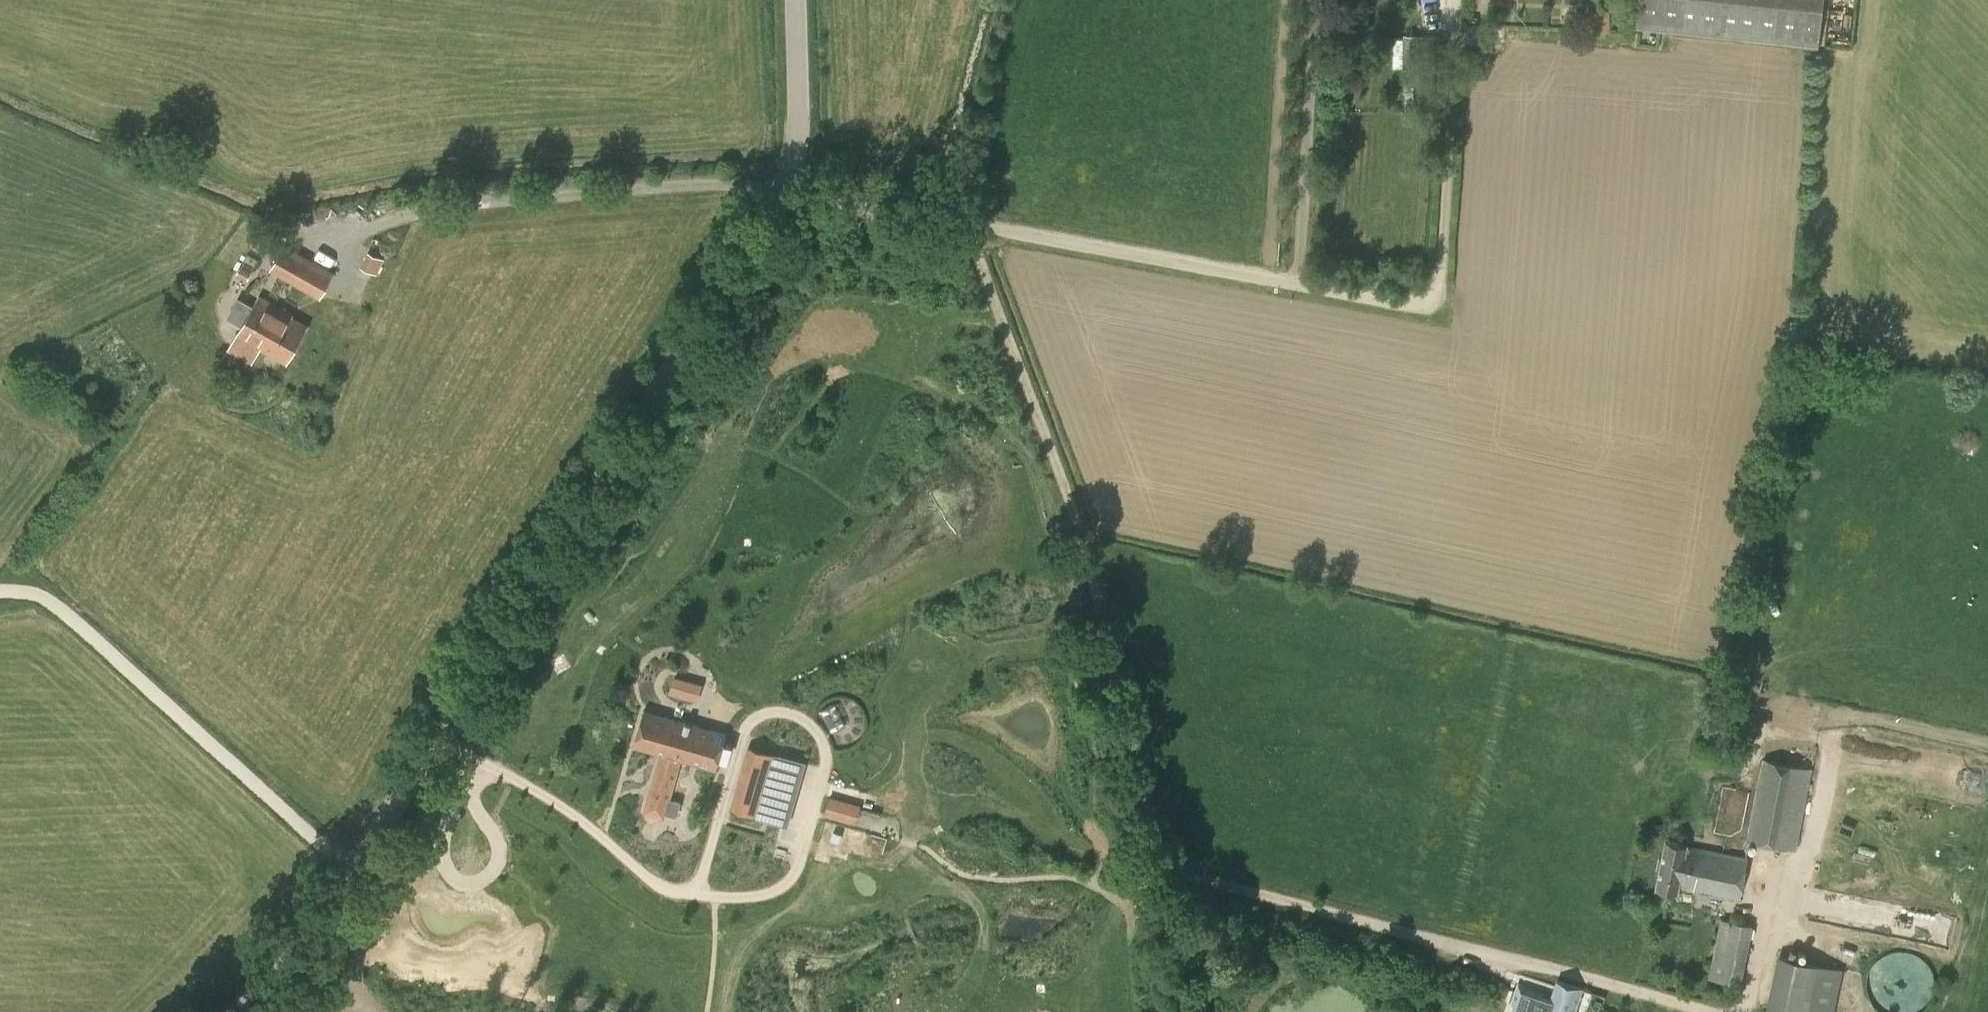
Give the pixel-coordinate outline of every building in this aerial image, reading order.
[(1823,0),(1638,0),(1635,26),(1819,44),(1823,0)] [(1585,30),(1608,31),(1609,10),(1585,9),(1585,30)] [(1403,34),(1404,69),(1417,70),(1416,35),(1403,34)] [(312,259),(284,243),(271,266),(298,281),(312,259)] [(366,249),(359,265),(377,273),(384,258),(366,249)] [(333,271),(312,259),(298,281),(316,291),(320,294),(326,283),(333,271)] [(251,273),(240,267),(237,274),(247,279),(251,273)] [(238,334),(236,336),(254,346),(255,344),(260,346),(287,362),(307,326),(291,316),(276,308),(277,305),(259,296),(238,334)] [(673,675),(668,693),(680,696),(685,679),(673,675)] [(633,745),(661,754),(679,759),(716,769),(726,734),(643,710),(633,745)] [(761,818),(778,755),(745,746),(727,809),(761,818)] [(663,817),(679,759),(661,754),(645,811),(663,817)] [(1762,758),(1746,839),(1794,849),(1810,768),(1762,758)] [(827,796),(822,813),(854,821),(859,805),(827,796)] [(1685,845),(1685,843),(1665,839),(1656,886),(1675,890),(1677,884),(1739,896),(1747,857),(1685,845)] [(1720,918),(1709,977),(1739,983),(1751,924),(1720,918)] [(1868,972),(1866,984),(1869,998),(1878,1011),(1880,1011),(1922,1011),(1932,1001),(1935,993),(1935,983),(1931,970),(1924,961),(1915,954),(1906,951),(1892,952),(1880,957),(1874,963),(1868,972)] [(1769,1011),(1774,1011),(1832,1011),(1841,969),(1781,956),(1769,1011)] [(1582,989),(1557,981),(1551,998),(1542,995),(1543,991),(1518,983),(1512,1003),(1516,1005),(1514,1011),(1574,1011),(1582,989)]
